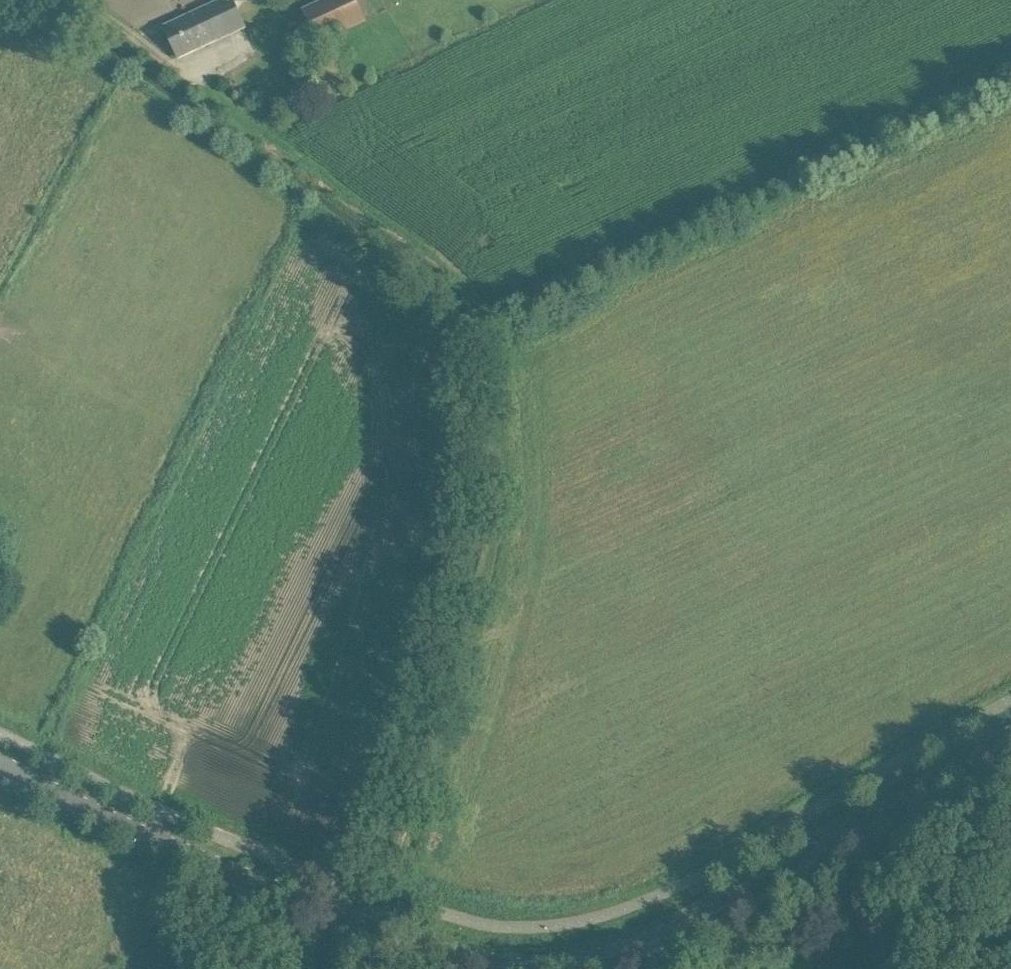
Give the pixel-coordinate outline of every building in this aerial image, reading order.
[(178,58),(244,27),(232,0),(224,0),(164,28),(178,58)] [(304,11),(318,42),(364,20),(355,0),(327,0),(304,11)]
